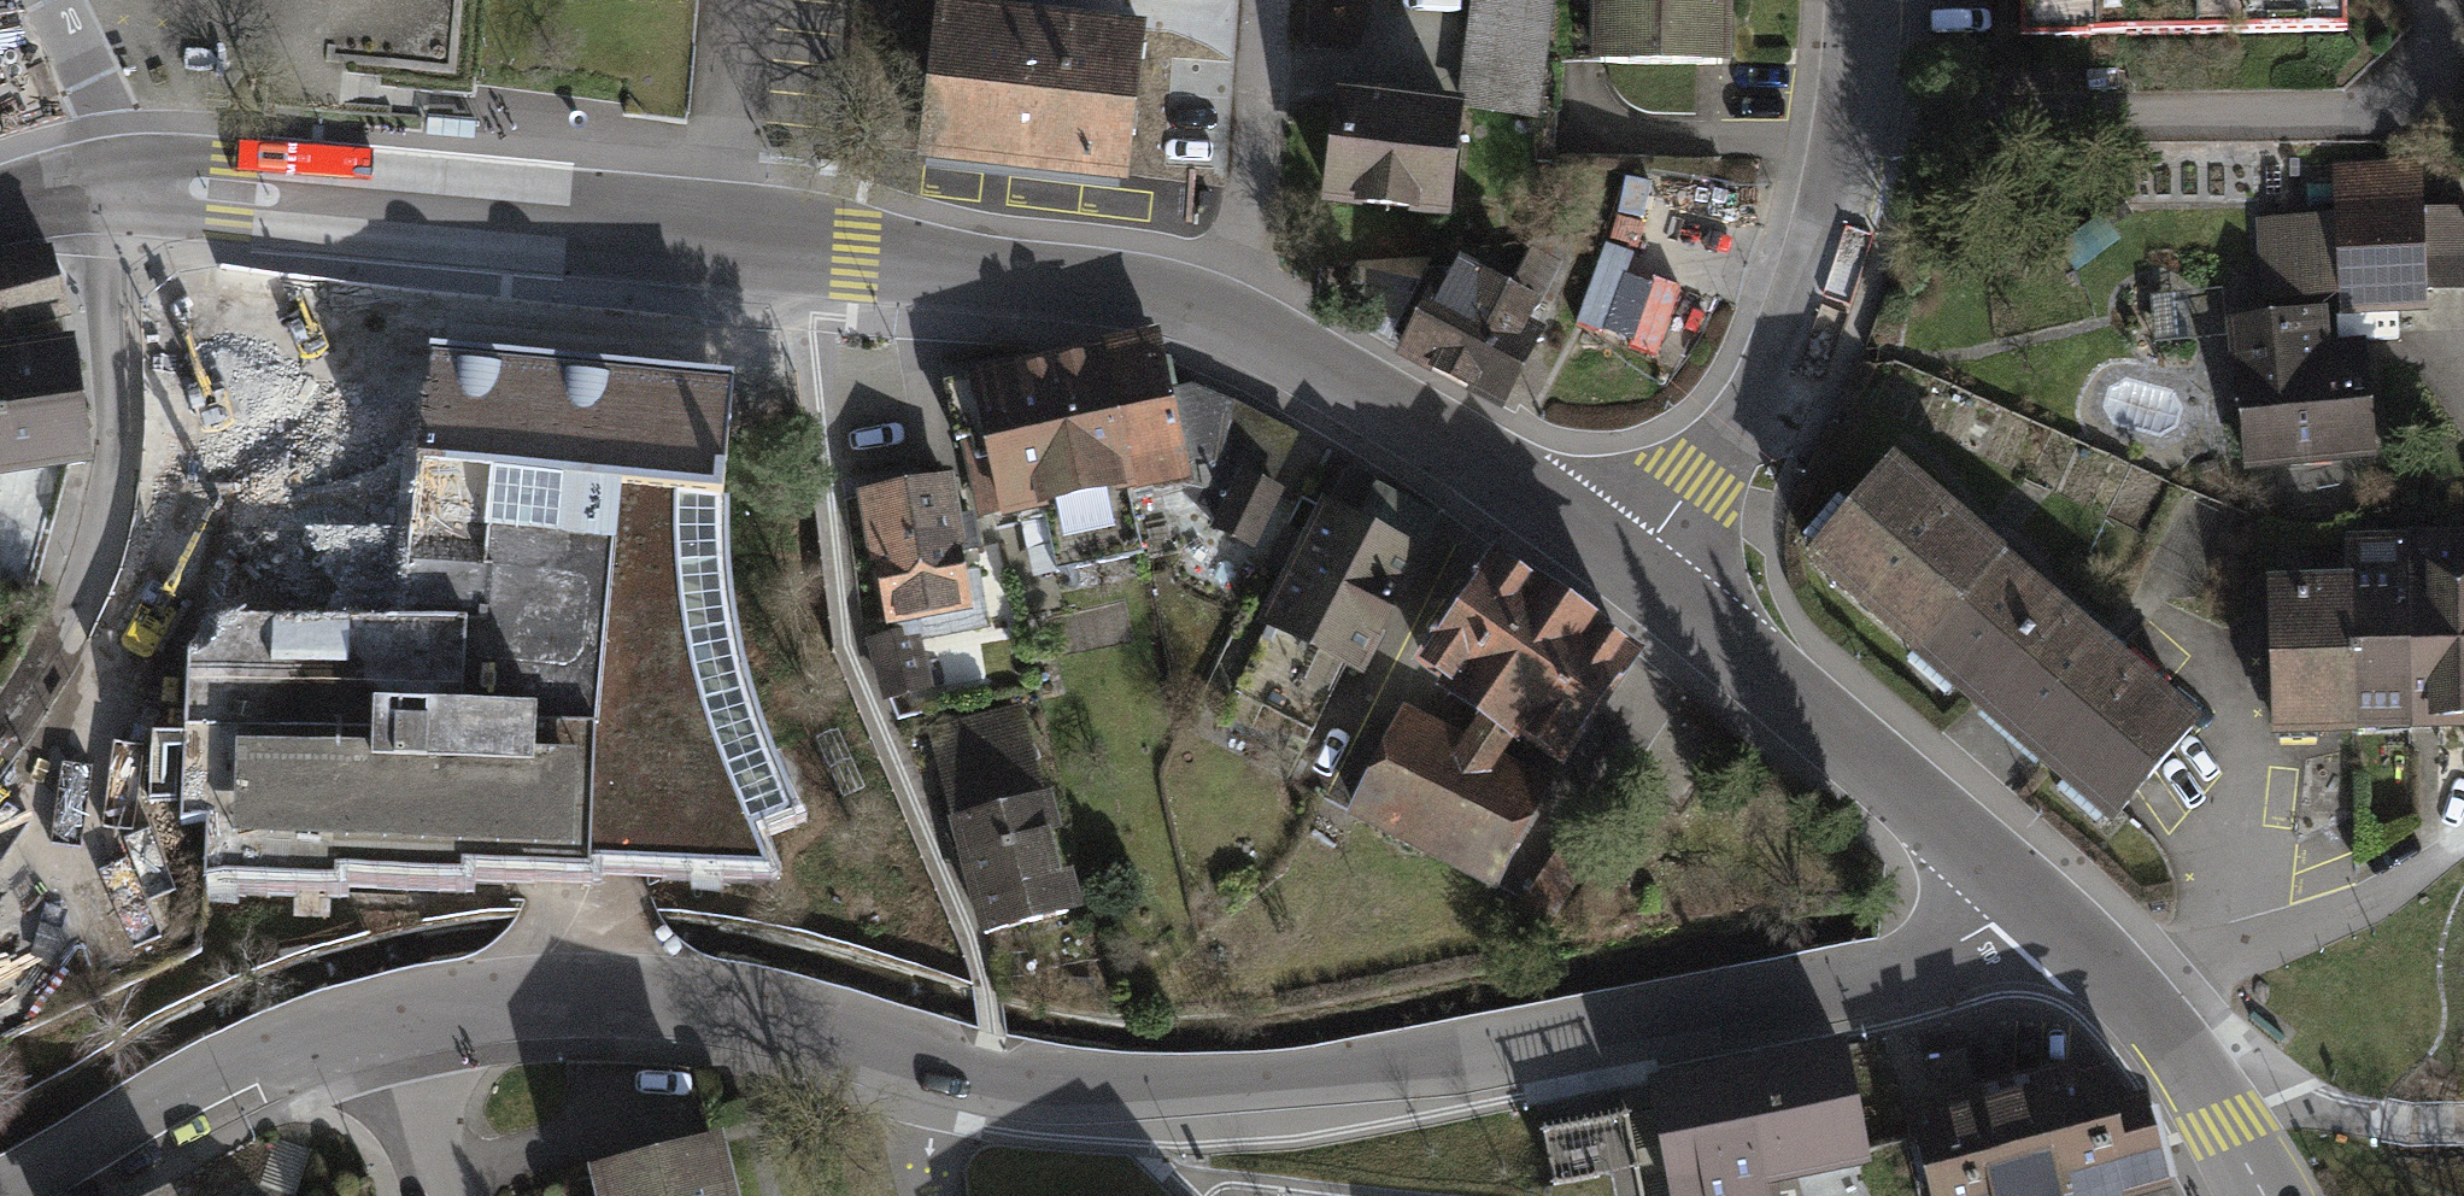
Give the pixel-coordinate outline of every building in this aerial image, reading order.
[(936,0),(863,0),(862,6),(935,11),(936,0)] [(1554,0),(1472,0),(1458,99),(1465,100),(1464,107),(1539,117),(1554,0)] [(1593,65),(1734,67),(1735,0),(1593,0),(1593,65)] [(2024,35),(2348,31),(2347,0),(2023,0),(2024,35)] [(939,6),(921,162),(1126,185),(1144,29),(939,6)] [(1337,84),(1322,205),(1450,220),(1464,107),(1465,100),(1458,99),(1337,84)] [(2257,218),(2261,302),(2276,301),(2277,313),(2330,308),(2330,300),(2343,299),(2343,317),(2432,314),(2431,294),(2463,293),(2463,209),(2428,209),(2425,160),(2333,165),(2337,213),(2257,218)] [(0,353),(0,610),(33,607),(71,463),(88,460),(71,344),(69,344),(65,318),(66,318),(48,252),(0,265),(0,347),(2,353),(0,353)] [(1578,325),(1675,374),(1704,316),(1607,268),(1578,325)] [(1438,287),(1403,352),(1502,404),(1537,338),(1521,330),(1533,306),(1459,269),(1447,292),(1438,287)] [(2232,317),(2247,473),(2381,461),(2369,340),(2333,343),(2330,308),(2277,313),(2232,317)] [(1298,436),(1191,384),(1170,388),(1158,331),(1098,343),(1130,496),(1182,485),(1184,496),(1212,524),(1209,531),(1254,553),(1285,491),(1274,486),(1298,436)] [(967,378),(942,383),(955,442),(969,439),(974,461),(967,463),(979,517),(997,513),(999,522),(1042,512),(1056,574),(1143,555),(1130,496),(1098,343),(966,371),(967,378)] [(421,382),(204,360),(191,484),(230,488),(412,507),(416,472),(719,504),(732,381),(425,349),(421,382)] [(1806,563),(1918,660),(2010,553),(1898,457),(1806,563)] [(1447,519),(1347,468),(1331,501),(1322,497),(1258,625),(1266,629),(1234,692),(1311,731),(1341,671),(1364,683),(1447,519)] [(412,507),(230,488),(228,620),(184,622),(172,828),(198,830),(197,884),(326,891),(326,880),(452,887),(453,875),(584,879),(584,862),(599,862),(769,874),(753,836),(794,817),(759,727),(740,652),(728,579),(726,505),(719,504),(416,472),(412,507)] [(953,474),(855,492),(868,564),(874,563),(886,629),(894,627),(972,613),(964,570),(961,549),(967,548),(953,474)] [(2415,732),(2463,730),(2463,532),(2408,534),(2415,732)] [(2415,732),(2408,534),(2350,536),(2352,576),(2358,733),(2415,732)] [(2010,553),(1918,660),(2116,830),(2208,723),(2010,553)] [(1645,657),(1495,554),(1415,668),(1566,772),(1645,657)] [(972,613),(894,627),(894,634),(901,632),(903,639),(921,635),(922,641),(988,628),(979,568),(964,570),(972,613)] [(2358,733),(2352,576),(2270,580),(2277,740),(2360,737),(2358,733)] [(894,634),(866,641),(882,703),(935,689),(922,641),(921,635),(903,639),(901,632),(894,634)] [(1021,705),(930,730),(985,934),(1080,909),(1070,872),(1061,875),(1051,837),(1063,834),(1051,790),(1044,792),(1021,705)] [(1556,783),(1407,706),(1349,818),(1498,895),(1556,783)] [(1652,1095),(1672,1195),(1765,1195),(1761,1173),(1866,1152),(1847,1056),(1652,1095)] [(1922,1121),(1941,1195),(2118,1195),(2160,1185),(2140,1107),(2108,1116),(2097,1076),(1922,1121)] [(599,1171),(605,1195),(728,1195),(715,1143),(599,1171)]
